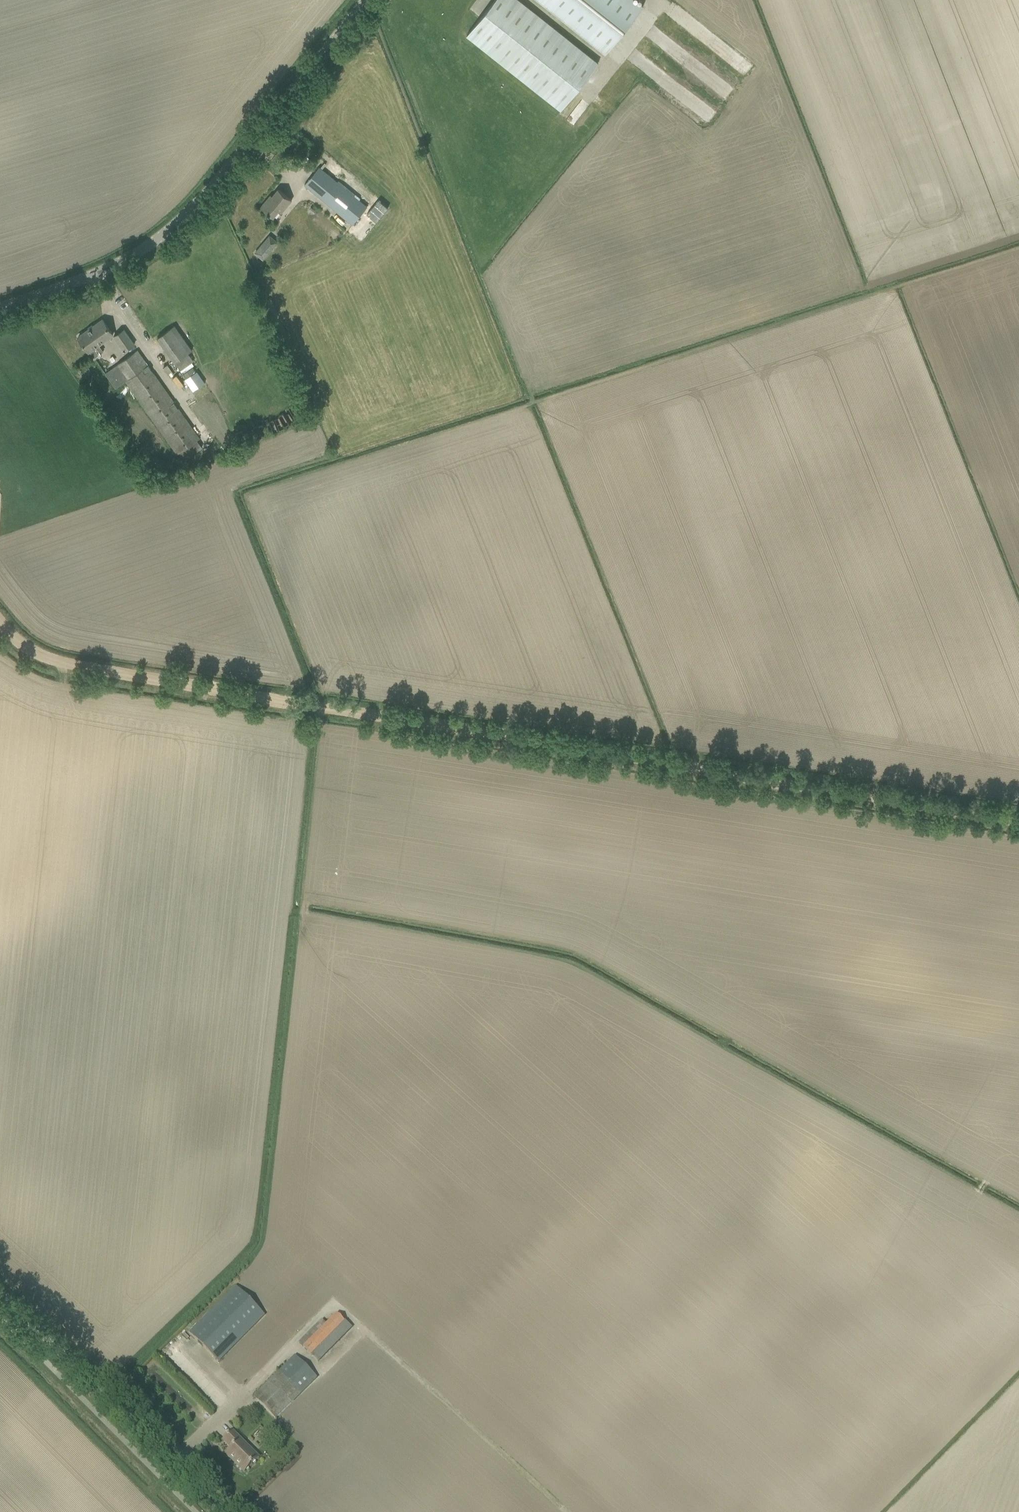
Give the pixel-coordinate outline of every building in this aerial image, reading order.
[(474,41),(561,110),(598,63),(519,0),(495,0),(480,18),(467,35),(474,41)] [(606,53),(643,6),(635,0),(538,0),(606,53)] [(304,185),(352,224),(367,207),(319,167),(304,185)] [(268,198),(261,207),(273,217),(284,204),(287,206),(292,200),(278,189),(269,199),(268,198)] [(262,244),(255,253),(263,260),(271,251),(262,244)] [(78,337),(88,351),(89,351),(94,357),(99,354),(94,347),(113,334),(103,319),(78,337)] [(187,354),(192,351),(174,326),(157,338),(180,371),(194,361),(187,354)] [(113,336),(124,351),(134,344),(124,329),(113,336)] [(176,454),(179,452),(185,460),(203,448),(197,439),(199,438),(138,351),(105,373),(115,388),(125,381),(176,454)] [(197,372),(191,376),(198,387),(204,383),(197,372)] [(189,1333),(219,1363),(265,1315),(236,1286),(189,1333)] [(299,1343),(318,1362),(352,1328),(337,1313),(326,1324),(322,1320),(299,1343)] [(282,1366),(293,1378),(302,1369),(291,1357),(282,1366)] [(253,1397),(276,1419),(302,1392),(279,1370),(253,1397)] [(226,1454),(226,1455),(227,1454),(236,1462),(235,1463),(244,1473),(259,1458),(258,1457),(256,1459),(245,1448),(247,1446),(232,1431),(223,1441),(231,1449),(226,1454)]
